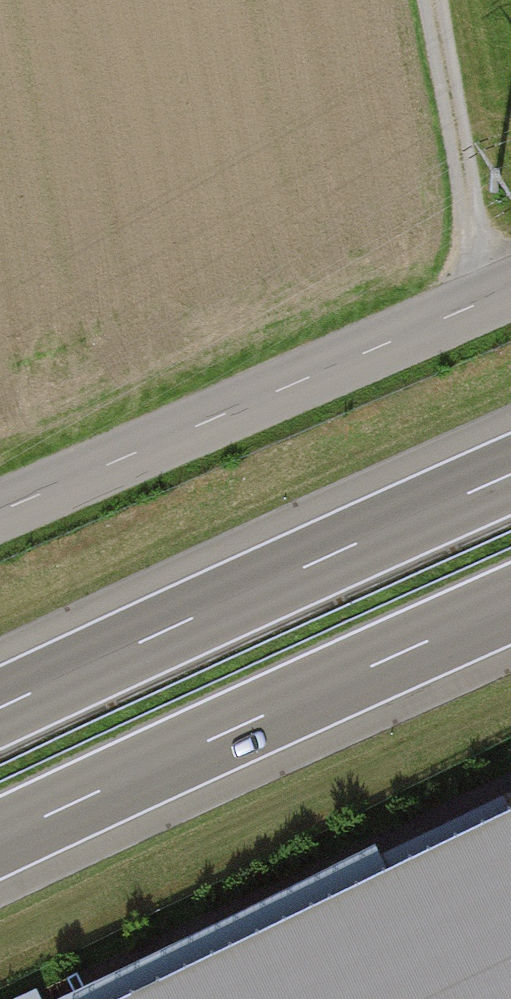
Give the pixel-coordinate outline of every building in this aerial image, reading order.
[(131,998),(510,998),(510,816),(131,998)]
